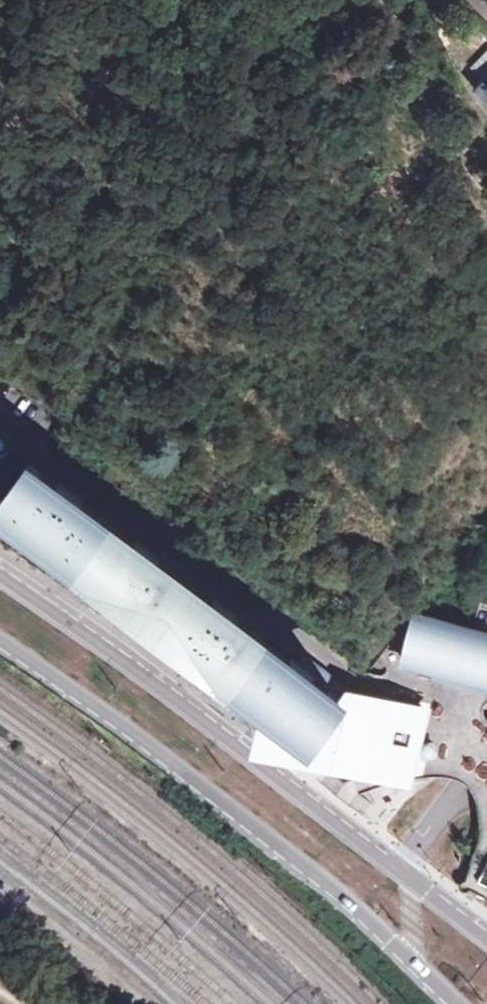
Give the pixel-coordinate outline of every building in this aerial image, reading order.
[(468,70),(481,82),(474,90),(486,103),(486,50),(468,70)] [(110,525),(31,466),(1,505),(81,564),(110,525)] [(110,525),(81,564),(158,623),(188,584),(110,525)] [(188,584),(158,623),(236,681),(265,642),(188,584)] [(413,619),(402,663),(438,671),(439,669),(477,678),(486,662),(486,637),(413,619)] [(268,705),(313,739),(334,712),(347,693),(327,688),(265,642),(236,681),(268,705)] [(439,669),(438,671),(484,682),(486,668),(486,662),(477,678),(439,669)] [(308,745),(303,752),(396,774),(396,776),(398,779),(399,780),(402,781),(403,781),(405,781),(407,780),(408,779),(410,777),(410,775),(410,774),(409,772),(406,769),(413,741),(421,711),(347,693),(334,712),(313,739),(308,745)] [(268,705),(266,714),(308,745),(313,739),(268,705)] [(308,745),(266,714),(259,741),(303,752),(308,745)]
